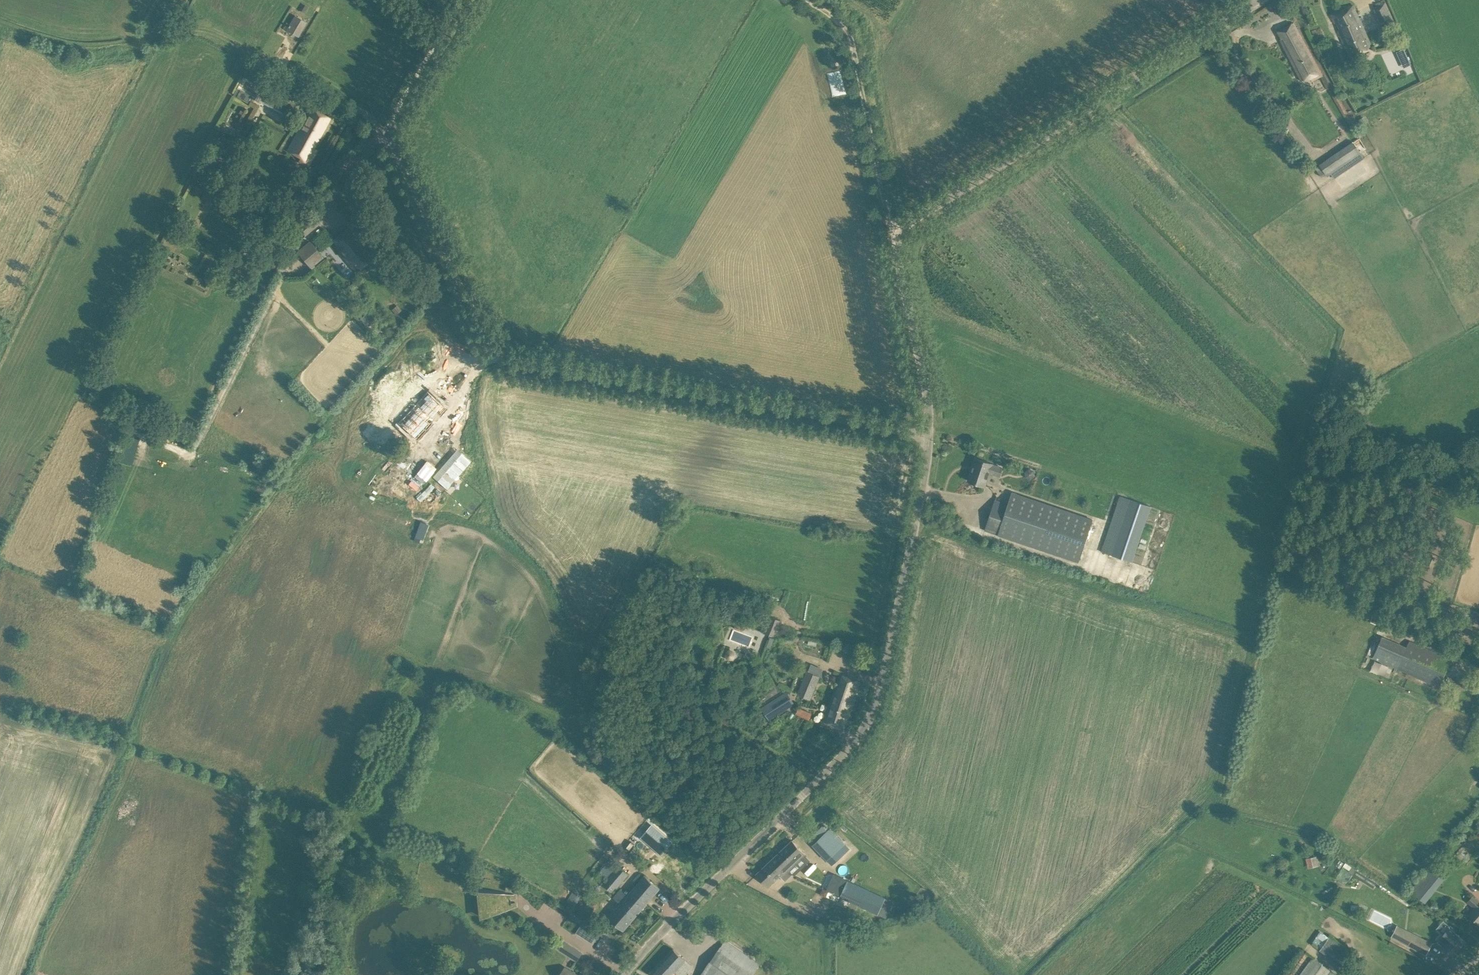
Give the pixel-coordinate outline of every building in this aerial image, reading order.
[(1374,8),(1380,24),(1383,23),(1384,25),(1393,21),(1386,3),(1374,8)] [(1371,45),(1353,5),(1331,15),(1335,23),(1336,22),(1339,28),(1338,30),(1352,61),(1363,56),(1360,50),(1371,45)] [(298,37),(307,22),(305,21),(295,15),(286,30),(298,37)] [(1278,31),(1277,31),(1282,40),(1280,40),(1301,80),(1310,75),(1313,81),(1323,75),(1322,74),(1294,22),(1278,31)] [(246,78),(258,85),(261,78),(250,71),(246,78)] [(262,85),(260,89),(255,99),(259,101),(259,100),(282,113),(289,100),(262,85)] [(234,94),(247,102),(251,96),(237,88),(234,94)] [(312,107),(288,150),(300,157),(298,161),(308,167),(317,150),(313,148),(330,118),(312,107)] [(1353,142),(1320,164),(1320,165),(1322,168),(1324,171),(1326,174),(1328,176),(1331,174),(1341,167),(1344,171),(1351,167),(1348,163),(1351,160),(1354,164),(1364,158),(1353,142)] [(1284,143),(1279,147),(1288,158),(1293,153),(1284,143)] [(310,216),(307,213),(306,212),(297,219),(301,224),(297,227),(305,236),(321,223),(313,214),(310,216)] [(337,248),(356,271),(373,257),(348,227),(333,239),(339,246),(337,248)] [(310,242),(298,252),(309,265),(321,255),(310,242)] [(397,305),(392,310),(396,315),(401,310),(397,305)] [(427,391),(399,423),(417,439),(435,419),(433,417),(438,412),(440,414),(445,407),(427,391)] [(461,453),(438,480),(447,489),(470,461),(461,453)] [(968,480),(985,486),(990,472),(999,476),(1002,467),(992,464),(976,458),(968,480)] [(262,468),(271,471),(274,472),(277,463),(265,459),(262,468)] [(1009,504),(995,500),(985,530),(1078,561),(1092,519),(1013,492),(1009,504)] [(1102,551),(1132,561),(1151,506),(1120,496),(1102,551)] [(738,618),(735,628),(743,630),(749,625),(748,615),(738,618)] [(764,632),(770,635),(774,636),(780,620),(770,616),(764,632)] [(1439,686),(1451,659),(1409,641),(1397,668),(1439,686)] [(810,699),(819,676),(807,671),(798,694),(810,699)] [(861,681),(840,674),(823,721),(844,728),(853,704),(855,696),(853,696),(855,690),(857,691),(861,681)] [(779,714),(795,703),(788,692),(762,709),(769,720),(779,714)] [(812,713),(800,708),(797,714),(809,719),(812,713)] [(661,853),(671,841),(653,825),(642,837),(661,853)] [(818,840),(814,844),(833,865),(850,849),(831,828),(829,830),(826,832),(822,837),(818,840)] [(1478,853),(1478,843),(1470,835),(1464,843),(1466,845),(1458,856),(1470,865),(1478,853)] [(768,886),(781,874),(782,875),(805,853),(793,840),(757,874),(768,886)] [(634,847),(630,852),(635,856),(641,853),(634,847)] [(1316,856),(1307,857),(1308,866),(1312,865),(1311,859),(1317,859),(1316,856)] [(618,865),(610,859),(600,871),(607,878),(618,865)] [(1348,882),(1356,868),(1345,862),(1337,876),(1348,882)] [(618,865),(607,879),(617,888),(628,874),(618,865)] [(1431,867),(1422,879),(1436,890),(1445,879),(1431,867)] [(1356,870),(1353,874),(1373,887),(1376,883),(1356,870)] [(660,888),(659,887),(645,875),(626,896),(620,890),(614,897),(620,903),(608,917),(623,930),(660,888)] [(848,879),(840,897),(886,918),(894,900),(848,879)] [(576,889),(569,899),(577,905),(584,894),(576,889)] [(515,895),(479,891),(482,917),(516,906),(516,902),(507,903),(506,899),(515,898),(515,895)] [(1472,895),(1467,901),(1474,908),(1468,915),(1478,924),(1478,901),(1472,895)] [(583,919),(571,912),(569,917),(581,923),(583,919)] [(1396,927),(1392,936),(1426,954),(1432,943),(1417,935),(1415,937),(1396,927)] [(1440,938),(1437,941),(1453,955),(1466,940),(1456,932),(1450,927),(1448,929),(1439,938),(1440,938)] [(1329,937),(1320,948),(1338,961),(1346,949),(1329,937)] [(581,952),(561,939),(556,947),(576,960),(581,952)] [(726,941),(701,974),(753,974),(760,965),(726,941)] [(673,949),(652,972),(655,974),(671,974),(675,971),(678,974),(683,974),(692,965),(674,948),(673,949)]
